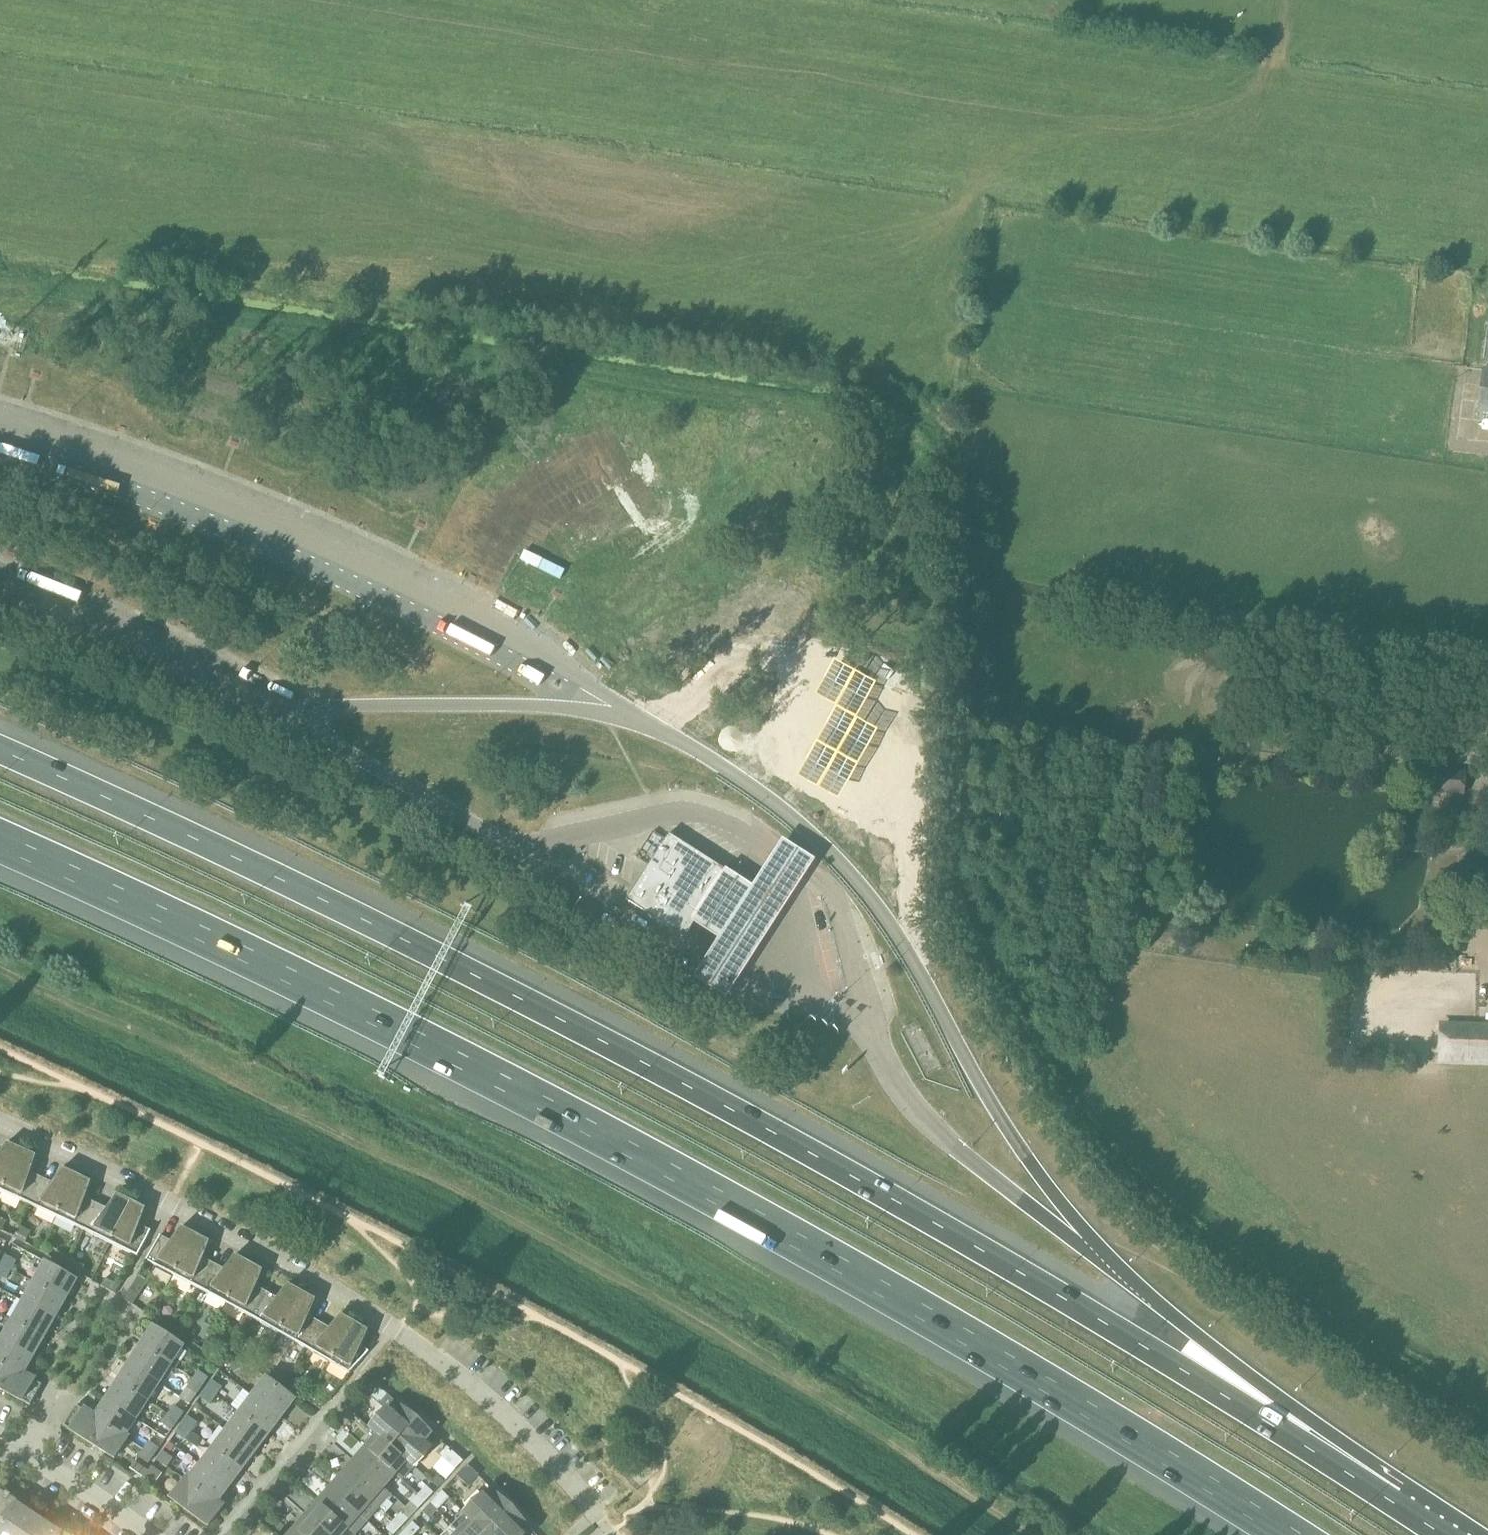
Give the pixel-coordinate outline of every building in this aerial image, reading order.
[(1487,413),(1487,371),(1483,370),(1477,412),(1487,413)] [(894,672),(884,665),(878,673),(888,680),(894,672)] [(1437,769),(1437,771),(1434,792),(1464,796),(1466,774),(1467,772),(1451,770),(1445,770),(1437,769)] [(669,834),(626,900),(685,937),(727,870),(669,834)] [(717,934),(694,970),(726,990),(810,855),(779,836),(750,882),(728,869),(696,920),(717,934)] [(1444,1027),(1443,1059),(1487,1061),(1487,1029),(1444,1027)] [(3,1192),(22,1149),(7,1142),(0,1154),(0,1190),(3,1192)] [(3,1192),(30,1204),(40,1181),(30,1176),(36,1155),(22,1149),(3,1192)] [(30,1204),(57,1217),(77,1174),(63,1167),(51,1186),(40,1181),(30,1204)] [(91,1181),(77,1174),(57,1217),(84,1230),(94,1207),(84,1202),(91,1181)] [(84,1230),(111,1243),(131,1201),(117,1194),(105,1212),(94,1207),(84,1230)] [(131,1201),(111,1243),(138,1256),(151,1230),(150,1230),(148,1233),(138,1229),(146,1208),(131,1201)] [(20,1225),(14,1237),(25,1243),(31,1231),(20,1225)] [(147,1261),(174,1275),(196,1233),(182,1226),(169,1244),(160,1239),(161,1236),(160,1235),(147,1261)] [(210,1241),(196,1233),(174,1275),(200,1289),(212,1267),(202,1262),(210,1241)] [(52,1258),(68,1268),(72,1259),(56,1250),(52,1258)] [(200,1289),(227,1303),(249,1262),(235,1254),(222,1272),(212,1267),(200,1289)] [(5,1255),(0,1264),(11,1270),(16,1261),(5,1255)] [(80,1274),(81,1274),(85,1267),(72,1259),(68,1268),(80,1274)] [(227,1303),(254,1318),(265,1296),(255,1290),(263,1269),(249,1262),(227,1303)] [(46,1263),(35,1283),(64,1299),(67,1294),(68,1295),(77,1280),(46,1263)] [(0,1265),(0,1275),(7,1278),(11,1270),(0,1264),(0,1265)] [(105,1278),(101,1285),(115,1293),(119,1286),(105,1278)] [(64,1299),(35,1283),(24,1301),(55,1318),(62,1305),(61,1304),(64,1299)] [(254,1318),(271,1328),(280,1333),(302,1291),(288,1284),(275,1301),(265,1296),(254,1318)] [(124,1299),(133,1305),(139,1294),(131,1289),(130,1288),(124,1299)] [(280,1333),(306,1347),(318,1325),(308,1320),(316,1299),(302,1291),(280,1333)] [(24,1301),(14,1320),(43,1337),(46,1332),(47,1332),(55,1318),(24,1301)] [(306,1347),(332,1363),(355,1322),(341,1314),(328,1331),(318,1325),(306,1347)] [(163,1324),(177,1333),(181,1326),(168,1317),(163,1324)] [(43,1337),(14,1320),(3,1339),(33,1356),(41,1342),(40,1342),(43,1337)] [(369,1330),(355,1322),(332,1363),(350,1374),(369,1351),(368,1350),(365,1354),(360,1350),(369,1330)] [(153,1326),(152,1328),(144,1340),(145,1341),(142,1346),(170,1364),(182,1345),(153,1326)] [(195,1335),(181,1326),(177,1333),(190,1342),(195,1335)] [(15,1370),(22,1374),(22,1373),(25,1369),(26,1370),(33,1356),(3,1339),(0,1344),(0,1362),(15,1370)] [(220,1351),(207,1342),(202,1349),(216,1358),(220,1351)] [(129,1363),(158,1382),(170,1364),(142,1346),(139,1351),(138,1350),(129,1363)] [(238,1356),(229,1361),(235,1372),(244,1367),(238,1356)] [(4,1390),(15,1370),(0,1362),(0,1388),(4,1390)] [(119,1382),(147,1400),(158,1382),(129,1363),(121,1377),(122,1377),(119,1382)] [(278,1376),(284,1381),(289,1372),(282,1368),(278,1376)] [(15,1370),(4,1390),(30,1405),(42,1384),(22,1373),(22,1374),(15,1370)] [(208,1377),(198,1370),(193,1379),(203,1385),(208,1377)] [(293,1389),(302,1378),(295,1372),(286,1383),(293,1389)] [(267,1378),(253,1396),(281,1417),(291,1405),(290,1404),(294,1398),(267,1378)] [(187,1387),(197,1394),(203,1385),(193,1379),(187,1387)] [(212,1380),(206,1388),(217,1395),(222,1387),(212,1380)] [(114,1386),(106,1400),(135,1419),(147,1400),(119,1382),(115,1387),(114,1386)] [(380,1403),(388,1394),(379,1387),(372,1396),(380,1403)] [(211,1403),(217,1395),(206,1388),(201,1396),(211,1403)] [(272,1430),(281,1417),(253,1396),(240,1413),(267,1433),(271,1429),(272,1430)] [(123,1437),(124,1435),(135,1419),(106,1400),(97,1413),(98,1414),(96,1417),(95,1419),(102,1423),(123,1437)] [(89,1442),(102,1423),(95,1419),(96,1417),(77,1405),(63,1425),(89,1442)] [(179,1420),(184,1413),(174,1406),(168,1413),(179,1420)] [(378,1434),(393,1447),(417,1419),(402,1406),(395,1415),(387,1408),(370,1428),(377,1434),(378,1434)] [(172,1429),(179,1420),(168,1413),(162,1422),(172,1429)] [(240,1413),(227,1431),(255,1452),(265,1439),(264,1438),(267,1433),(240,1413)] [(182,1424),(192,1431),(197,1423),(187,1416),(182,1424)] [(432,1432),(417,1419),(393,1447),(408,1460),(415,1466),(432,1447),(424,1441),(432,1432)] [(102,1423),(89,1442),(115,1458),(128,1438),(124,1435),(123,1437),(102,1423)] [(185,1440),(192,1431),(182,1424),(175,1433),(185,1440)] [(246,1464),(255,1452),(227,1431),(214,1448),(241,1468),(245,1463),(246,1464)] [(378,1434),(377,1434),(366,1447),(396,1474),(403,1480),(415,1466),(408,1460),(393,1447),(378,1434)] [(144,1449),(154,1456),(159,1448),(149,1441),(144,1449)] [(170,1444),(166,1449),(171,1453),(175,1447),(170,1444)] [(442,1458),(455,1469),(463,1461),(447,1446),(439,1455),(442,1458)] [(354,1461),(384,1487),(396,1474),(366,1447),(354,1461)] [(238,1473),(241,1468),(214,1448),(201,1465),(229,1486),(239,1474),(238,1473)] [(149,1463),(154,1456),(144,1449),(139,1456),(149,1463)] [(163,1451),(157,1459),(167,1466),(173,1458),(163,1451)] [(442,1458),(433,1468),(446,1479),(455,1469),(442,1458)] [(140,1475),(145,1468),(135,1461),(130,1468),(140,1475)] [(383,1488),(384,1487),(354,1461),(342,1474),(380,1507),(391,1494),(383,1488)] [(468,1486),(479,1475),(467,1464),(457,1475),(468,1486)] [(201,1465),(189,1481),(189,1482),(216,1502),(216,1501),(219,1498),(220,1499),(229,1486),(201,1465)] [(144,1478),(154,1485),(162,1473),(152,1466),(144,1478)] [(330,1488),(368,1521),(380,1507),(342,1474),(330,1488)] [(444,1482),(437,1476),(432,1481),(439,1487),(444,1482)] [(223,1507),(216,1501),(216,1502),(189,1482),(189,1481),(186,1478),(171,1498),(209,1526),(223,1507)] [(427,1486),(419,1494),(426,1501),(434,1493),(427,1486)] [(464,1513),(471,1520),(472,1519),(486,1534),(512,1508),(498,1494),(491,1487),(483,1495),(464,1513)] [(19,1508),(23,1503),(20,1501),(11,1495),(7,1492),(7,1493),(0,1488),(0,1529),(16,1505),(19,1508)] [(368,1521),(330,1488),(319,1502),(356,1534),(368,1521)] [(442,1491),(430,1504),(438,1510),(449,1498),(442,1491)] [(426,1501),(419,1494),(411,1502),(419,1509),(426,1501)] [(356,1534),(319,1502),(307,1515),(329,1534),(356,1534)] [(430,1504),(422,1512),(430,1519),(438,1510),(430,1504)] [(19,1508),(16,1505),(0,1529),(0,1534),(28,1534),(38,1519),(25,1510),(24,1511),(19,1508)] [(512,1508),(486,1534),(487,1534),(526,1534),(532,1529),(525,1522),(526,1522),(512,1508)] [(409,1519),(402,1512),(394,1520),(402,1527),(409,1519)] [(486,1534),(472,1519),(471,1520),(464,1513),(452,1525),(459,1532),(462,1534),(487,1534),(486,1534)] [(307,1515),(295,1529),(302,1534),(329,1534),(307,1515)] [(38,1519),(28,1534),(59,1534),(60,1534),(56,1532),(51,1529),(52,1528),(38,1519)] [(402,1527),(394,1520),(387,1528),(394,1534),(402,1527)] [(413,1522),(405,1530),(411,1534),(414,1534),(420,1529),(413,1522)] [(459,1532),(452,1525),(442,1534),(462,1534),(459,1532)]
